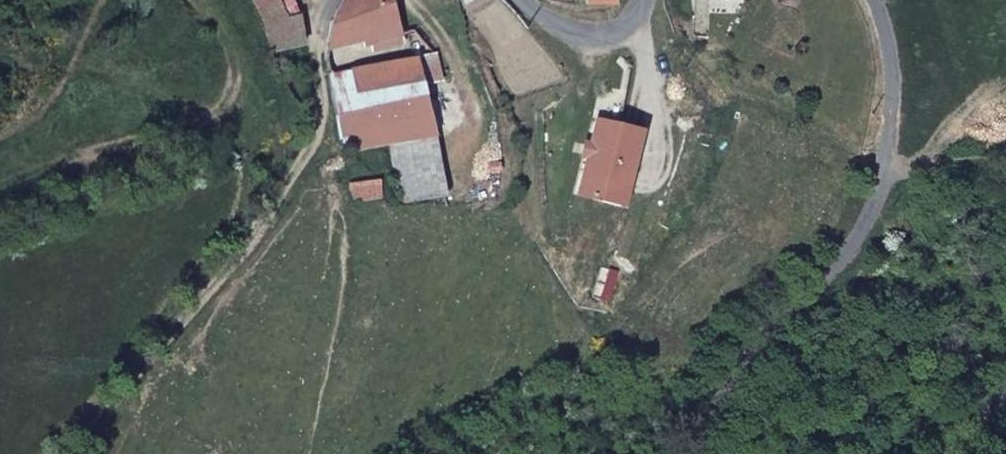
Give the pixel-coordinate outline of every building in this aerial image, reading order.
[(303,19),(286,20),(277,0),(261,0),(251,5),(277,54),(307,51),(303,19)] [(349,0),(343,0),(336,15),(327,50),(361,45),(349,0)] [(361,45),(400,38),(389,0),(349,0),(361,45)] [(335,98),(421,81),(417,61),(330,77),(335,98)] [(434,138),(429,117),(421,81),(335,98),(341,132),(346,154),(351,155),(434,138)] [(591,163),(580,202),(624,215),(645,138),(601,126),(594,152),(591,163)] [(591,163),(594,152),(588,150),(585,161),(591,163)]
